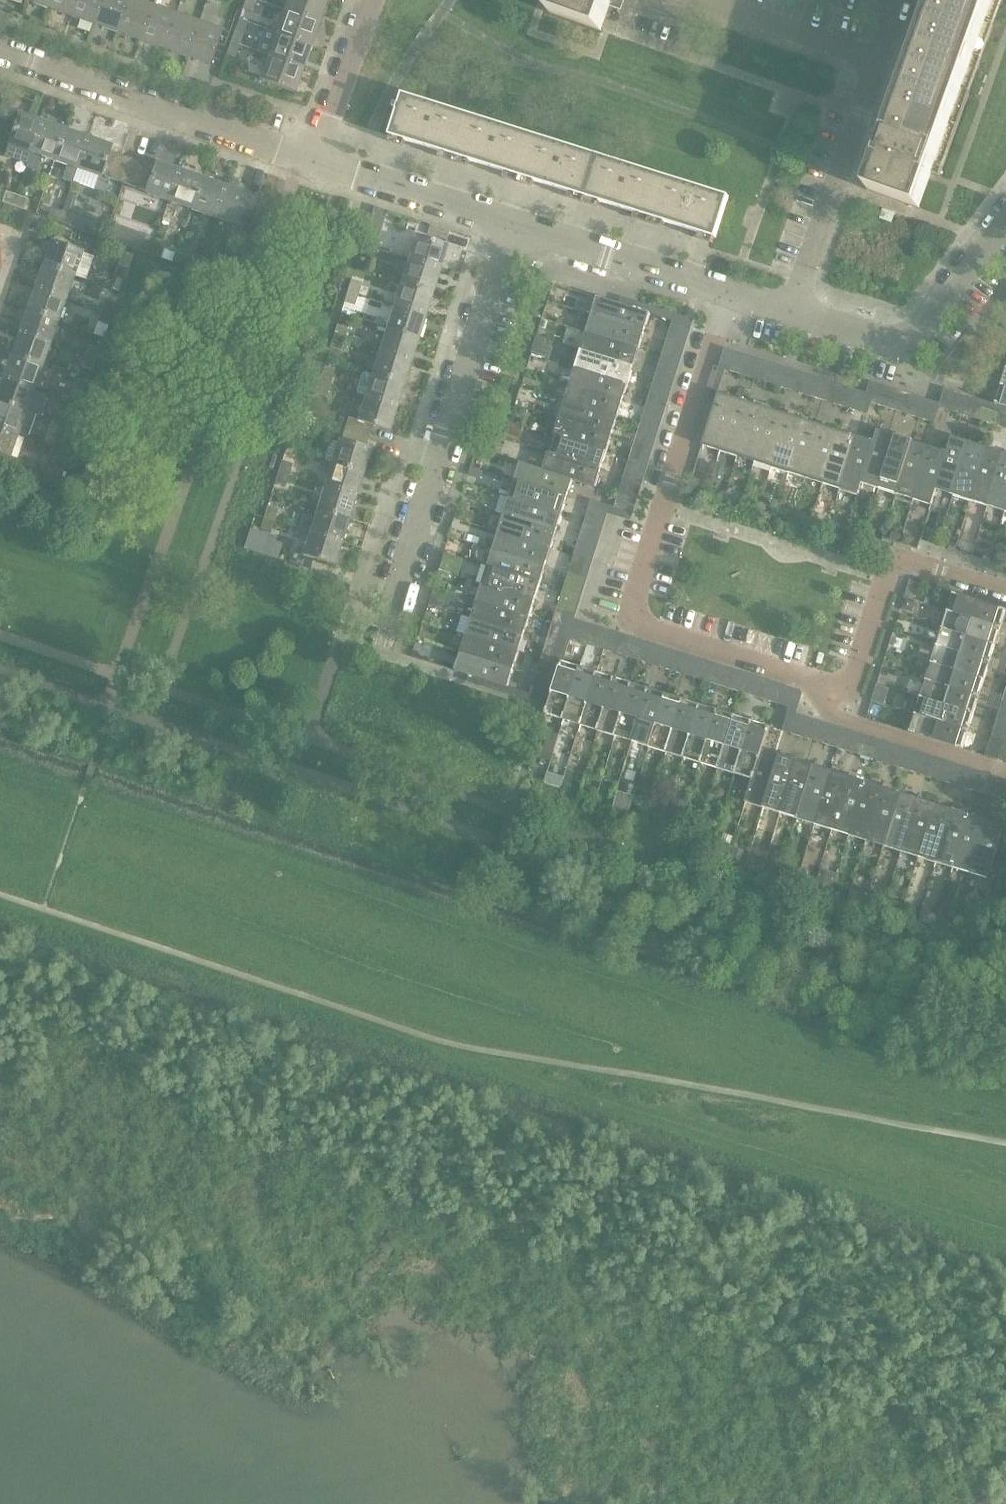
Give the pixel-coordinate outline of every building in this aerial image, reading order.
[(25,0),(48,8),(51,0),(25,0)] [(48,8),(71,16),(77,0),(51,0),(48,8)] [(71,16),(94,24),(102,0),(77,0),(71,16)] [(94,24),(118,33),(129,0),(102,0),(94,24)] [(137,0),(129,0),(118,33),(140,41),(153,6),(137,0)] [(253,0),(247,0),(244,9),(252,12),(256,1),(253,0)] [(327,0),(289,0),(285,12),(321,24),(329,1),(327,0)] [(556,15),(597,30),(607,0),(620,5),(622,0),(561,0),(556,15)] [(1004,0),(942,0),(874,192),(915,207),(928,172),(941,176),(1004,0)] [(175,14),(153,6),(140,41),(163,49),(175,14)] [(321,24),(285,12),(277,35),(312,47),(321,24)] [(199,22),(175,14),(163,49),(187,57),(199,22)] [(224,31),(199,22),(187,57),(211,66),(224,31)] [(245,34),(236,31),(232,44),(240,48),(245,34)] [(312,47),(277,35),(269,58),(304,70),(312,47)] [(240,48),(232,44),(228,55),(236,58),(240,48)] [(304,70),(269,58),(261,80),(296,93),(304,70)] [(402,107),(398,105),(397,110),(400,111),(392,136),(457,157),(470,116),(405,96),(402,107)] [(10,145),(33,153),(44,121),(21,113),(10,145)] [(470,116),(457,157),(522,177),(535,136),(470,116)] [(66,129),(44,121),(33,153),(28,168),(37,171),(42,157),(55,161),(66,129)] [(89,137),(66,129),(55,161),(69,166),(64,180),(73,184),(78,169),(89,137)] [(600,157),(535,136),(522,177),(587,197),(600,157)] [(112,146),(89,137),(78,169),(101,177),(102,175),(110,151),(112,146)] [(121,155),(110,151),(102,175),(113,179),(121,155)] [(133,159),(121,155),(113,179),(124,183),(133,159)] [(665,177),(600,157),(587,197),(652,218),(665,177)] [(144,163),(133,159),(124,183),(136,187),(144,163)] [(156,167),(147,191),(146,193),(170,202),(181,170),(158,162),(156,167)] [(156,167),(144,163),(136,187),(147,191),(156,167)] [(203,178),(181,170),(170,202),(191,210),(203,178)] [(665,177),(652,218),(717,238),(729,198),(665,177)] [(226,186),(203,178),(191,210),(214,218),(226,186)] [(249,194),(226,186),(214,218),(238,226),(233,237),(245,241),(253,219),(242,215),(249,194)] [(7,192),(3,203),(14,206),(18,196),(7,192)] [(29,200),(18,196),(14,206),(25,210),(29,200)] [(52,208),(49,219),(59,222),(63,212),(52,208)] [(893,222),(895,214),(884,211),(882,219),(893,222)] [(74,216),(63,212),(59,222),(70,226),(74,216)] [(360,219),(349,216),(344,232),(355,235),(360,219)] [(377,238),(367,234),(363,246),(374,249),(377,238)] [(417,236),(409,260),(441,270),(449,246),(417,236)] [(144,240),(140,251),(151,255),(154,244),(144,240)] [(52,242),(43,266),(75,277),(84,253),(52,242)] [(165,248),(154,244),(151,255),(161,258),(165,248)] [(374,249),(363,246),(360,256),(370,260),(374,249)] [(189,256),(185,267),(195,271),(199,260),(189,256)] [(210,264),(199,260),(195,271),(207,275),(210,264)] [(441,270),(409,260),(402,283),(434,293),(441,270)] [(75,277),(43,266),(36,288),(67,299),(75,277)] [(115,276),(125,280),(129,270),(119,266),(115,276)] [(363,284),(352,280),(349,292),(359,295),(363,284)] [(434,293),(402,283),(395,306),(427,316),(434,293)] [(36,288),(28,310),(59,322),(67,299),(36,288)] [(359,295),(349,292),(345,302),(356,305),(359,295)] [(651,314),(621,305),(599,298),(593,315),(646,332),(651,314)] [(106,300),(102,311),(113,315),(117,304),(106,300)] [(427,316),(395,306),(387,329),(420,339),(427,316)] [(28,310),(20,333),(52,344),(59,322),(28,310)] [(113,315),(102,311),(99,322),(109,326),(113,315)] [(646,332),(593,315),(587,334),(640,350),(646,332)] [(670,336),(682,340),(686,326),(674,322),(670,336)] [(348,329),(338,326),(334,337),(345,341),(348,329)] [(420,339),(387,329),(380,352),(412,362),(420,339)] [(20,333),(11,356),(43,367),(52,344),(20,333)] [(640,350),(587,334),(582,350),(635,366),(640,350)] [(345,341),(334,337),(331,348),(342,351),(345,341)] [(667,343),(663,357),(675,361),(679,347),(667,343)] [(90,346),(86,357),(97,360),(101,349),(90,346)] [(635,366),(582,350),(577,367),(630,383),(635,366)] [(412,362),(380,352),(373,376),(405,385),(412,362)] [(11,356),(3,379),(35,390),(43,367),(11,356)] [(97,360),(86,357),(83,367),(93,371),(97,360)] [(675,361),(663,357),(659,370),(671,374),(675,361)] [(749,364),(735,359),(731,372),(745,376),(749,364)] [(762,368),(749,364),(745,376),(759,380),(762,368)] [(630,383),(577,367),(571,385),(624,401),(630,383)] [(783,374),(769,370),(765,382),(779,387),(783,374)] [(334,375),(323,372),(320,383),(330,387),(334,375)] [(398,408),(405,385),(373,376),(365,373),(363,375),(358,393),(358,395),(366,398),(398,408)] [(797,379),(783,374),(779,387),(793,391),(797,379)] [(657,377),(653,390),(665,394),(669,381),(657,377)] [(0,388),(0,403),(27,413),(35,390),(3,379),(0,388)] [(817,385),(804,381),(800,393),(814,397),(817,385)] [(330,387),(320,383),(316,394),(327,397),(330,387)] [(624,401),(571,385),(566,402),(619,418),(624,401)] [(831,389),(817,385),(814,397),(827,402),(831,389)] [(1002,389),(997,405),(1005,407),(1005,390),(1002,389)] [(665,394),(653,390),(648,405),(660,409),(665,394)] [(74,391),(70,402),(81,406),(85,395),(74,391)] [(877,391),(873,404),(886,408),(890,396),(877,391)] [(851,396),(838,392),(834,404),(848,408),(851,396)] [(738,399),(719,393),(703,446),(721,451),(738,399)] [(865,400),(851,396),(848,408),(862,412),(865,400)] [(904,400),(890,396),(886,408),(900,412),(904,400)] [(391,431),(398,408),(366,398),(359,420),(349,418),(346,429),(370,436),(374,425),(391,431)] [(951,398),(947,410),(961,414),(965,402),(951,398)] [(754,404),(738,399),(721,451),(737,457),(754,404)] [(81,406),(70,402),(66,412),(77,416),(81,406)] [(619,418),(566,402),(560,419),(613,436),(619,418)] [(924,406),(911,402),(907,414),(921,418),(924,406)] [(978,407),(965,402),(961,414),(975,419),(978,407)] [(19,436),(27,413),(0,403),(0,429),(19,436)] [(772,410),(754,404),(737,457),(755,462),(772,410)] [(939,411),(924,406),(921,418),(935,423),(939,411)] [(999,413),(985,409),(982,421),(995,425),(999,413)] [(789,415),(772,410),(755,462),(772,467),(789,415)] [(646,412),(642,425),(654,429),(658,415),(646,412)] [(999,413),(995,425),(1005,429),(1005,415),(999,413)] [(806,420),(789,415),(772,467),(790,473),(806,420)] [(613,436),(560,419),(555,435),(608,452),(613,436)] [(823,426),(806,420),(790,473),(806,478),(823,426)] [(654,429),(642,425),(637,439),(649,443),(654,429)] [(304,429),(294,426),(290,437),(301,440),(304,429)] [(840,431),(823,426),(806,478),(824,484),(840,431)] [(19,436),(0,429),(0,454),(11,458),(19,436)] [(365,472),(372,450),(366,448),(370,436),(346,429),(342,441),(340,440),(339,442),(332,440),(325,460),(333,462),(365,472)] [(878,430),(875,442),(862,483),(863,483),(879,488),(896,436),(878,430)] [(858,437),(840,431),(824,484),(841,489),(858,437)] [(608,452),(555,435),(550,453),(602,469),(608,452)] [(58,436),(54,447),(65,451),(69,440),(58,436)] [(913,441),(896,436),(879,488),(897,494),(913,441)] [(875,442),(858,437),(841,489),(859,495),(863,483),(862,483),(875,442)] [(953,437),(948,452),(949,452),(937,490),(954,495),(971,443),(953,437)] [(931,447),(913,441),(897,494),(914,499),(931,447)] [(988,448),(971,443),(954,495),(971,501),(988,448)] [(635,446),(631,459),(643,463),(647,450),(635,446)] [(65,451),(54,447),(51,457),(61,461),(65,451)] [(949,452),(948,452),(931,447),(914,499),(933,505),(937,490),(949,452)] [(1005,453),(988,448),(971,501),(988,506),(1005,453)] [(602,469),(550,453),(544,470),(574,479),(574,481),(597,488),(602,469)] [(1005,453),(988,506),(1005,511),(1005,454),(1005,453)] [(643,463),(631,459),(626,473),(639,477),(643,463)] [(293,464),(283,461),(279,472),(290,476),(293,464)] [(365,472),(333,462),(325,487),(358,496),(365,472)] [(574,479),(544,470),(521,463),(516,481),(569,497),(574,481),(574,479)] [(290,476),(279,472),(276,483),(287,486),(290,476)] [(624,480),(620,494),(632,498),(636,484),(624,480)] [(569,497),(516,481),(510,499),(563,515),(569,497)] [(358,496),(325,487),(318,508),(351,518),(358,496)] [(632,498),(620,494),(616,508),(628,512),(632,498)] [(563,515),(510,499),(505,515),(558,532),(563,515)] [(279,510),(268,507),(265,518),(275,521),(279,510)] [(351,518),(318,508),(314,520),(299,515),(295,527),(311,532),(343,541),(351,518)] [(590,508),(586,522),(598,526),(602,512),(590,508)] [(558,532),(505,515),(499,533),(552,549),(558,532)] [(275,521),(265,518),(261,529),(272,532),(275,521)] [(598,526),(586,522),(582,536),(594,540),(598,526)] [(336,566),(343,541),(311,532),(304,555),(294,552),(291,563),(310,569),(314,559),(336,566)] [(552,549),(499,533),(494,550),(547,566),(552,549)] [(579,543),(575,556),(587,560),(592,547),(579,543)] [(547,566),(494,550),(489,568),(541,584),(547,566)] [(587,560),(575,556),(571,570),(583,574),(587,560)] [(541,584),(489,568),(483,584),(536,601),(541,584)] [(569,577),(564,591),(577,595),(581,581),(569,577)] [(536,601),(483,584),(478,601),(531,617),(536,601)] [(577,595),(564,591),(560,605),(572,608),(577,595)] [(949,611),(1002,628),(1005,614),(1005,610),(955,594),(949,611)] [(531,617),(478,601),(472,619),(525,635),(531,617)] [(558,611),(554,625),(566,629),(570,615),(558,611)] [(1002,628),(949,611),(944,629),(996,646),(1002,628)] [(525,635),(472,619),(467,635),(520,652),(525,635)] [(566,629),(554,625),(549,639),(562,643),(566,629)] [(589,631),(575,627),(571,639),(585,643),(589,631)] [(996,646),(944,629),(938,645),(991,662),(996,646)] [(609,638),(596,633),(592,646),(605,650),(609,638)] [(520,652),(467,635),(462,653),(514,670),(520,652)] [(623,642),(609,638),(605,650),(619,654),(623,642)] [(643,648),(630,644),(626,657),(639,660),(643,648)] [(991,662),(938,645),(933,664),(985,680),(991,662)] [(547,646),(543,659),(555,663),(559,650),(547,646)] [(657,653),(643,648),(639,660),(654,665),(657,653)] [(514,670),(462,653),(456,671),(509,688),(514,670)] [(678,659),(664,655),(660,667),(674,671),(678,659)] [(555,663),(543,659),(539,673),(551,677),(555,663)] [(692,664),(678,659),(674,671),(688,676),(692,664)] [(563,662),(549,708),(546,715),(565,720),(582,668),(563,662)] [(985,680),(933,664),(928,680),(980,696),(985,680)] [(712,670),(699,666),(695,678),(709,682),(712,670)] [(598,673),(582,668),(565,720),(582,726),(598,673)] [(726,674),(712,670),(709,682),(722,687),(726,674)] [(616,678),(598,673),(582,726),(599,731),(616,678)] [(747,681),(733,677),(729,689),(743,693),(747,681)] [(615,736),(632,683),(616,678),(599,731),(596,740),(613,745),(615,736)] [(532,694),(544,698),(549,684),(536,680),(532,694)] [(980,696),(928,680),(922,697),(975,714),(980,696)] [(760,685),(747,681),(743,693),(757,697),(760,685)] [(650,689),(632,683),(615,736),(633,742),(650,689)] [(781,692),(767,687),(763,700),(777,704),(781,692)] [(667,694),(650,689),(633,742),(650,747),(667,694)] [(795,696),(781,692),(777,704),(791,708),(795,696)] [(684,700),(667,694),(650,747),(668,753),(684,700)] [(975,714),(922,697),(917,713),(969,731),(975,714)] [(701,705),(684,700),(668,753),(685,758),(701,705)] [(718,711),(701,705),(685,758),(701,763),(718,711)] [(997,722),(1005,724),(1005,709),(1002,708),(997,722)] [(735,716),(718,711),(701,763),(719,769),(735,716)] [(969,731),(917,713),(911,733),(963,750),(969,731)] [(753,721),(735,716),(719,769),(736,774),(753,721)] [(771,727),(753,721),(736,774),(753,779),(762,749),(764,750),(771,727)] [(792,734),(806,738),(810,726),(795,721),(792,734)] [(997,722),(993,735),(1005,739),(1005,737),(1005,724),(997,722)] [(823,730),(810,726),(806,738),(819,742),(823,730)] [(826,744),(840,749),(844,736),(830,732),(826,744)] [(857,741),(844,736),(840,749),(853,753),(857,741)] [(991,742),(987,756),(999,760),(1003,746),(991,742)] [(878,747),(864,743),(860,755),(874,759),(878,747)] [(891,751),(878,747),(874,759),(888,764),(891,751)] [(781,755),(764,750),(762,749),(753,779),(746,802),(764,808),(781,755)] [(913,758),(899,754),(895,766),(909,770),(913,758)] [(799,761),(781,755),(764,808),(783,814),(799,761)] [(926,762),(913,758),(909,770),(922,775),(926,762)] [(815,766),(799,761),(783,814),(798,819),(815,766)] [(930,777),(943,781),(947,769),(934,765),(930,777)] [(833,772),(815,766),(798,819),(816,824),(833,772)] [(961,773),(947,769),(943,781),(957,786),(961,773)] [(849,777),(833,772),(816,824),(833,829),(849,777)] [(982,780),(968,775),(964,788),(978,792),(982,780)] [(866,782),(849,777),(833,829),(850,835),(866,782)] [(995,784),(982,780),(978,792),(992,796),(995,784)] [(884,788),(866,782),(850,835),(867,840),(884,788)] [(902,793),(884,788),(867,840),(885,846),(902,793)] [(919,799),(902,793),(885,846),(902,851),(919,799)] [(916,864),(919,857),(935,804),(919,799),(902,851),(900,859),(916,864)] [(953,809),(935,804),(919,857),(936,862),(953,809)] [(970,815),(953,809),(936,862),(953,867),(970,815)] [(987,820),(970,815),(953,867),(971,873),(987,820)] [(1005,826),(987,820),(971,873),(989,879),(1005,826)]
